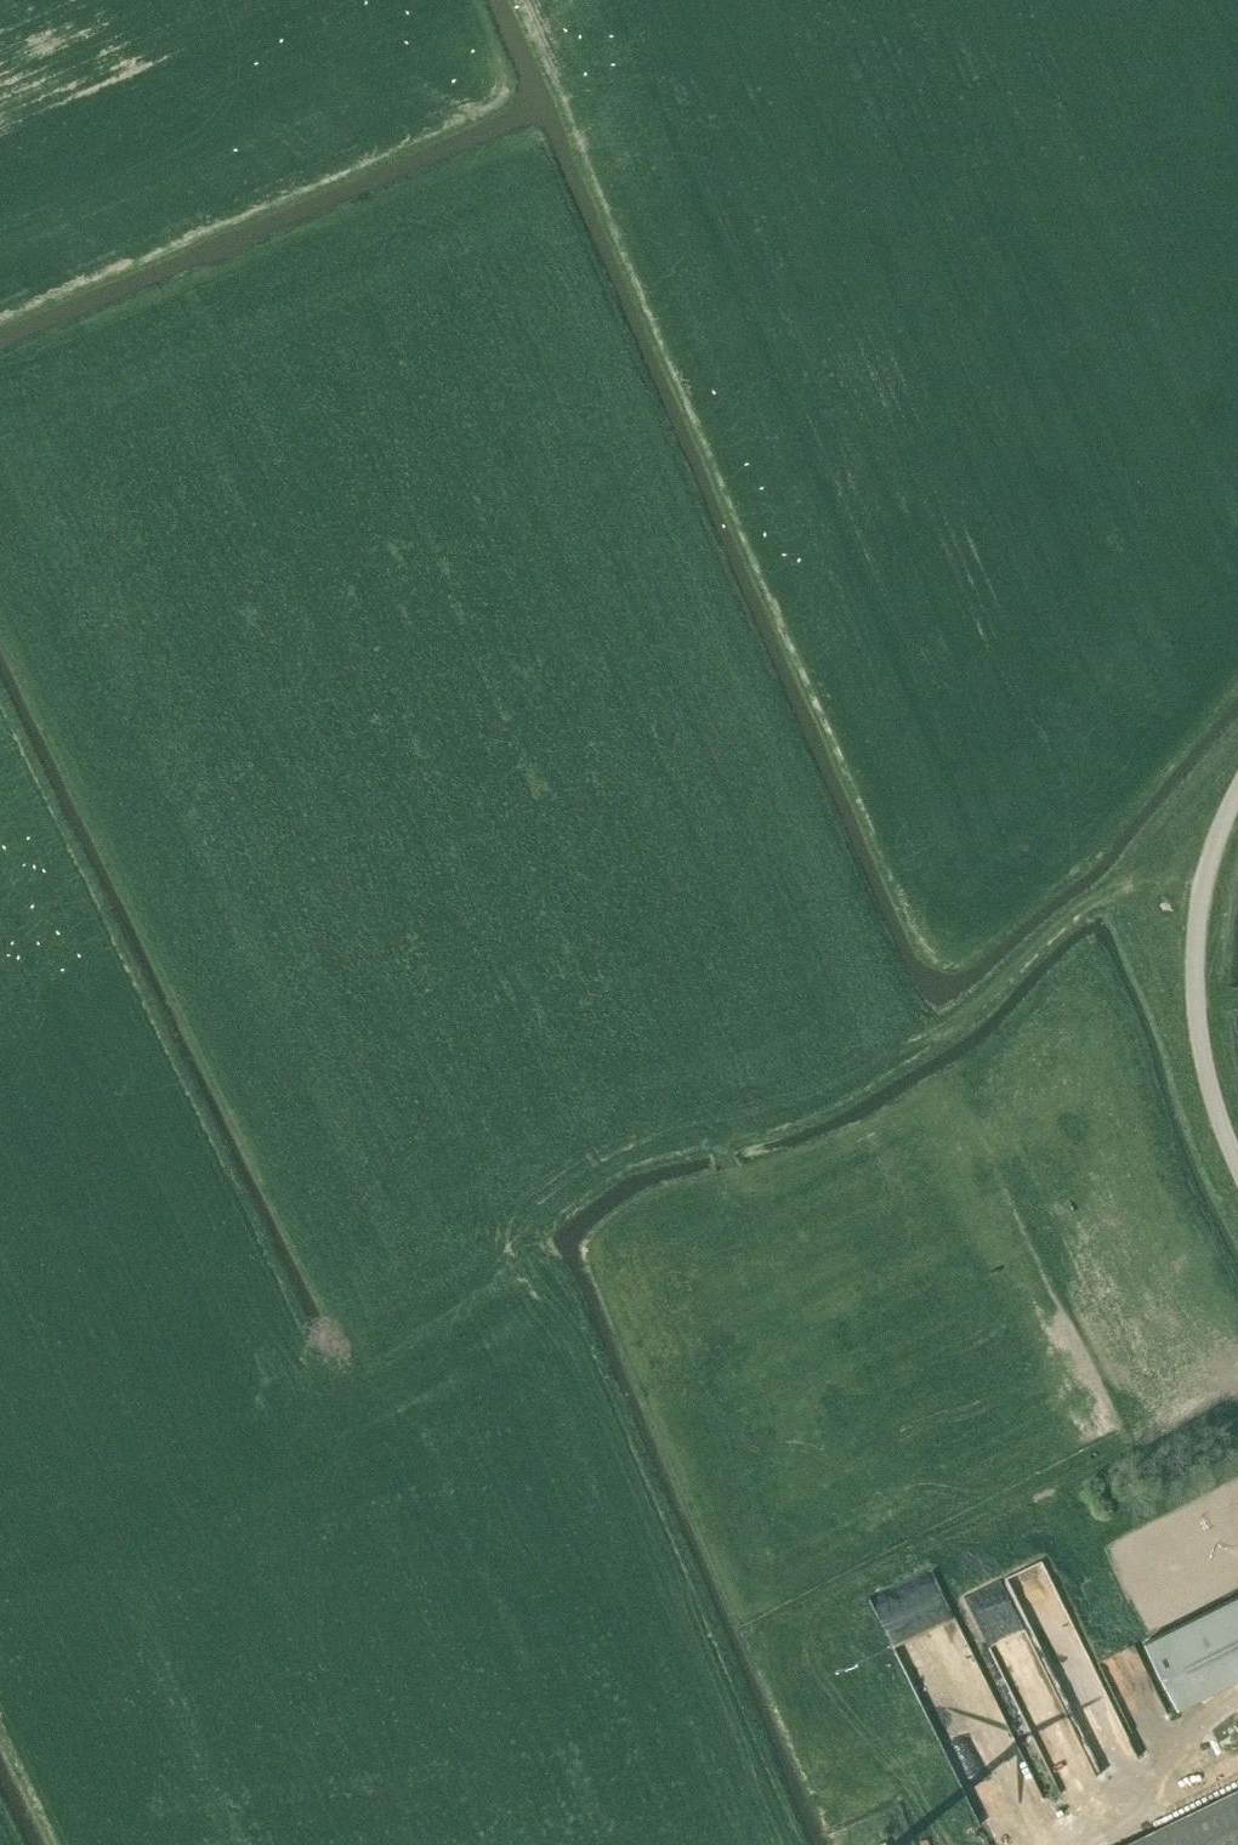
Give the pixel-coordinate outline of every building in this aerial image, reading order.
[(1097,1669),(1049,1558),(1012,1574),(1060,1685),(1097,1669)] [(1163,1680),(1176,1707),(1237,1676),(1237,1594),(1143,1642),(1163,1680)] [(1121,1844),(1237,1844),(1237,1788),(1121,1844)]
